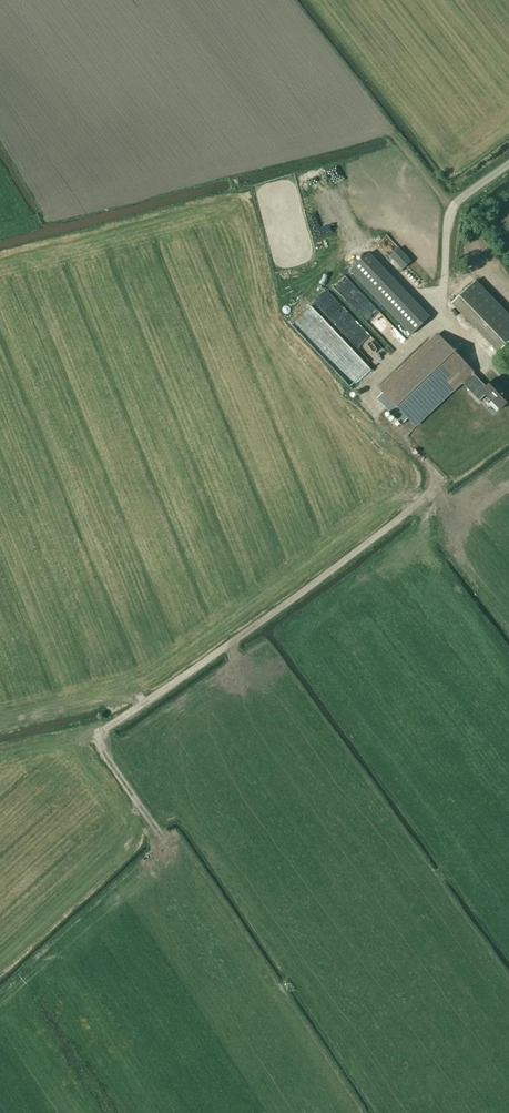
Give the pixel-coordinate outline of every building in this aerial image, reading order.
[(347,164),(348,169),(361,167),(359,161),(347,164)] [(386,237),(378,247),(388,256),(397,246),(386,237)] [(411,261),(398,247),(389,256),(402,269),(411,261)] [(410,334),(428,318),(367,254),(349,270),(410,334)] [(332,285),(356,311),(367,300),(384,318),(385,318),(345,274),(332,285)] [(451,303),(460,311),(468,303),(507,343),(508,342),(508,314),(476,280),(451,303)] [(318,290),(318,306),(337,306),(337,290),(318,290)] [(437,334),(380,388),(408,418),(415,425),(452,390),(453,391),(462,383),(479,401),(486,394),(500,409),(508,401),(508,391),(503,385),(503,384),(496,377),(486,387),(472,373),(473,372),(437,334)] [(369,358),(381,358),(380,352),(376,352),(376,347),(369,347),(369,358)] [(359,380),(371,375),(365,361),(353,365),(359,380)] [(408,418),(383,392),(377,398),(402,424),(408,418)]
